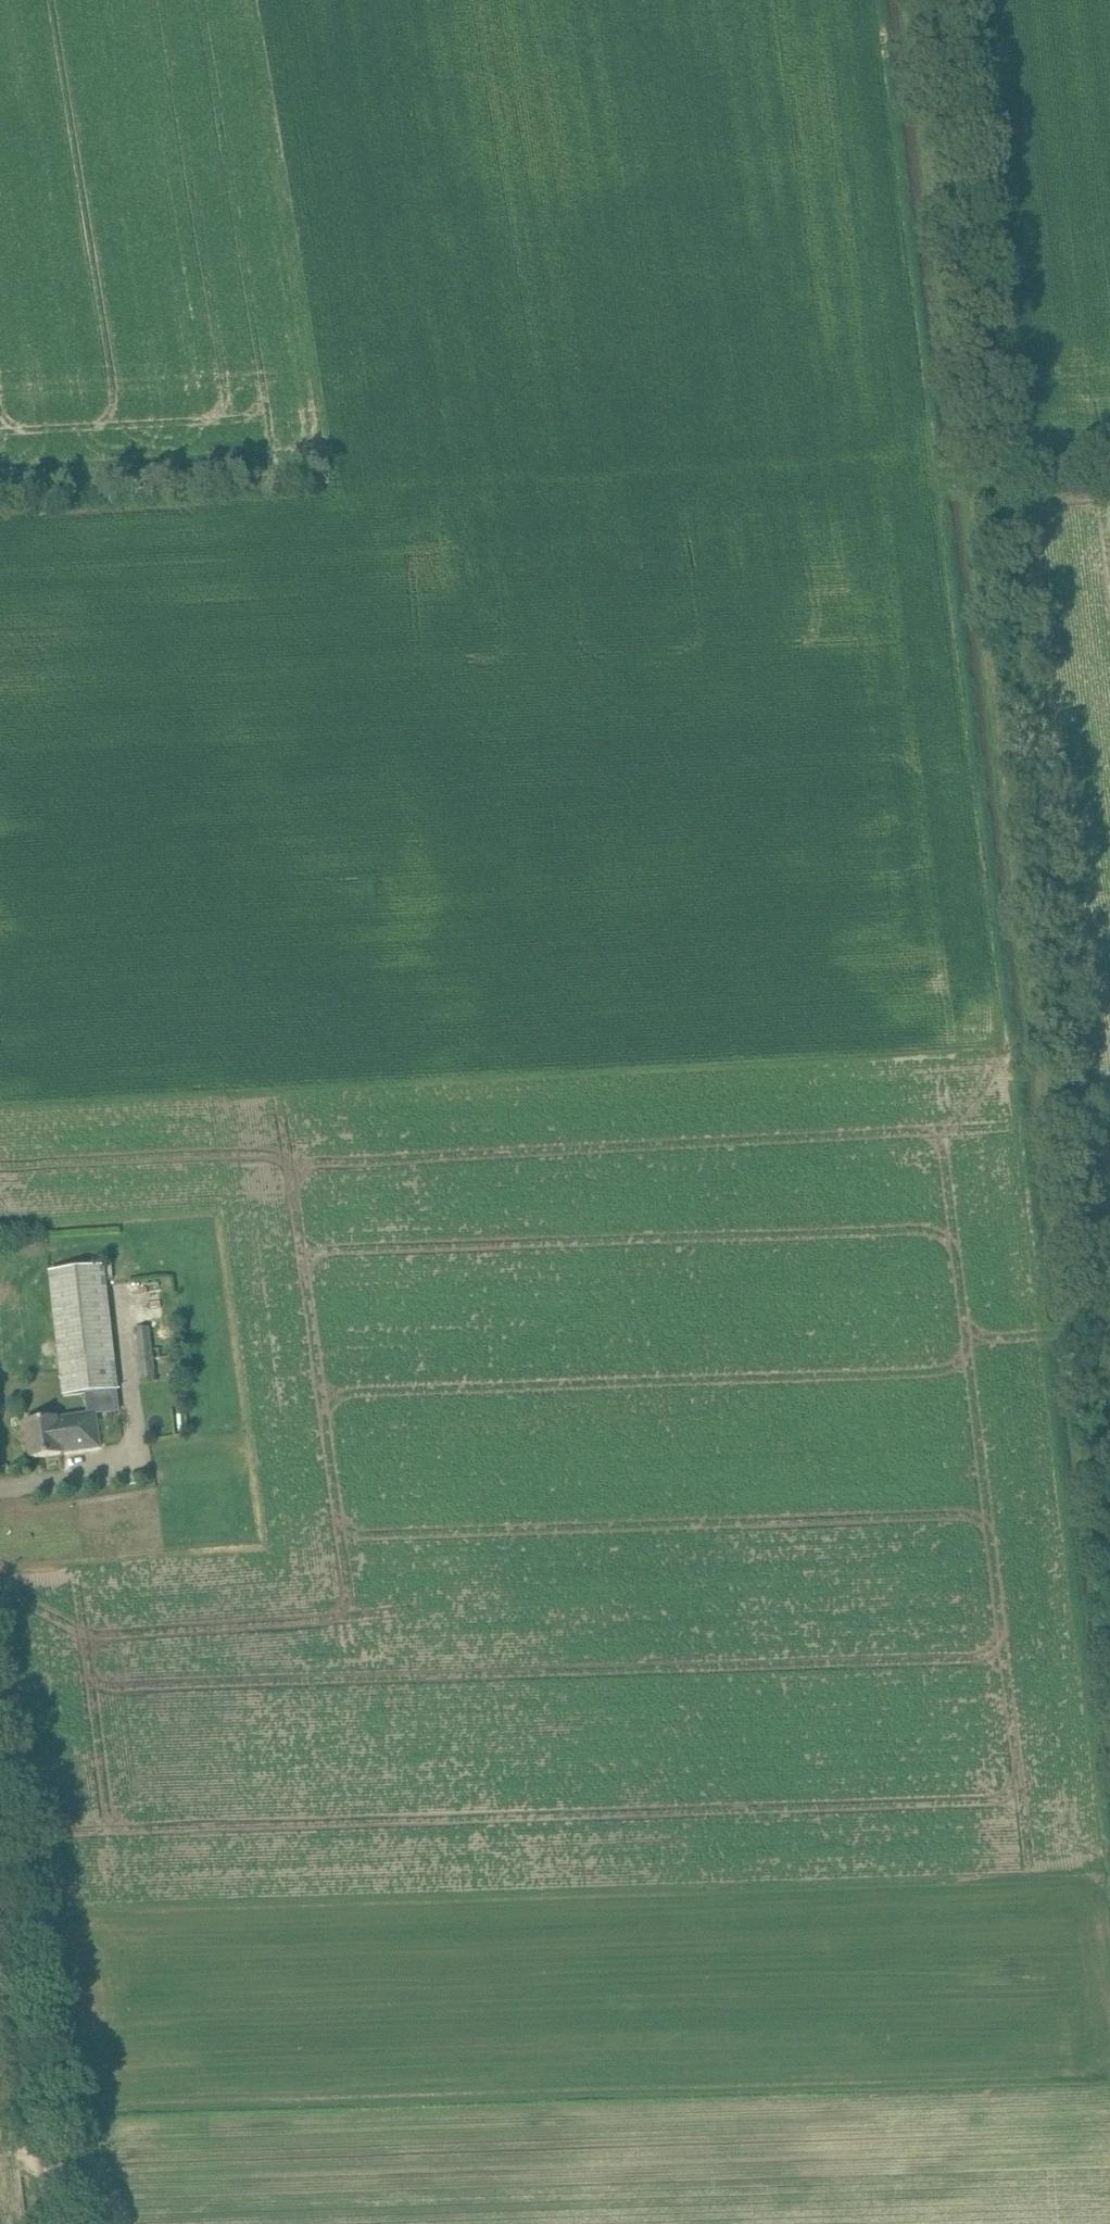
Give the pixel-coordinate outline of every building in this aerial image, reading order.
[(154,1325),(141,1326),(142,1378),(155,1377),(154,1325)] [(31,1458),(100,1447),(95,1413),(26,1422),(31,1458)]
